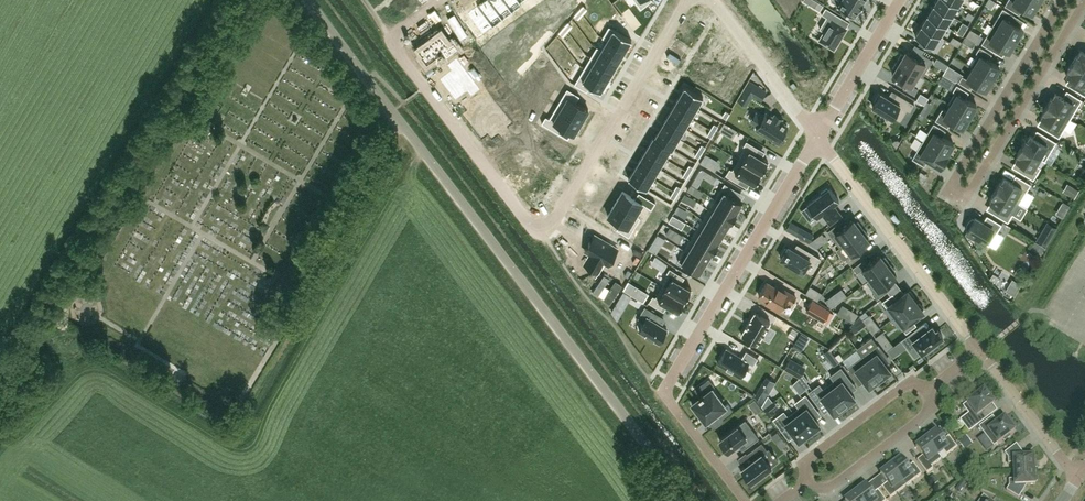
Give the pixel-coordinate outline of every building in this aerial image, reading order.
[(477,5),(490,22),(499,15),(488,0),(484,0),(477,5)] [(499,15),(509,7),(503,0),(488,0),(499,15)] [(835,6),(854,17),(855,16),(854,16),(858,9),(859,9),(863,2),(862,2),(863,0),(840,0),(837,6),(836,5),(835,6)] [(950,0),(936,0),(934,4),(933,3),(933,4),(954,16),(952,14),(957,5),(960,6),(950,0)] [(1036,0),(1007,0),(1004,5),(1016,12),(1020,6),(1031,13),(1038,1),(1036,0)] [(927,14),(948,26),(954,16),(933,4),(927,14)] [(477,5),(467,13),(480,29),(490,22),(477,5)] [(825,32),(820,40),(835,50),(848,28),(839,23),(843,18),(827,8),(823,14),(828,17),(821,29),(825,32)] [(992,25),(1015,40),(1022,28),(1011,21),(1015,15),(1003,8),(992,25)] [(941,37),(948,26),(927,14),(926,14),(927,15),(921,24),(941,37)] [(941,37),(921,24),(920,24),(921,25),(915,35),(933,46),(939,36),(941,37)] [(1015,40),(992,25),(981,43),(993,51),(997,44),(1008,51),(1015,40)] [(609,26),(602,37),(607,39),(625,50),(631,39),(609,26)] [(431,40),(419,49),(423,54),(422,56),(427,63),(438,54),(439,55),(443,52),(447,56),(458,48),(453,42),(449,45),(440,33),(438,35),(437,33),(430,38),(431,40)] [(601,49),(619,60),(625,50),(607,39),(601,49)] [(597,46),(590,57),(613,70),(619,60),(601,49),(597,46)] [(971,65),(992,78),(999,66),(988,59),(992,53),(979,46),(976,52),(978,54),(971,65)] [(1081,50),(1078,55),(1076,55),(1072,62),(1084,69),(1084,53),(1081,50)] [(901,53),(897,61),(918,74),(925,63),(930,67),(934,60),(923,54),(920,59),(905,51),(903,54),(901,53)] [(451,70),(439,79),(447,89),(468,73),(456,57),(447,65),(451,70)] [(590,57),(584,67),(607,80),(613,70),(590,57)] [(948,64),(937,57),(933,63),(945,70),(948,64)] [(894,70),(892,73),(906,82),(902,87),(914,94),(918,88),(912,84),(918,74),(897,61),(892,68),(894,70)] [(1072,62),(1068,69),(1069,69),(1066,75),(1078,82),(1074,89),(1084,95),(1084,69),(1072,62)] [(992,78),(971,65),(973,67),(966,78),(962,75),(958,81),(970,89),(974,83),(985,90),(992,78)] [(584,67),(574,83),(586,91),(590,85),(600,91),(607,80),(584,67)] [(468,73),(447,89),(455,100),(467,91),(471,96),(480,89),(468,73)] [(521,78),(525,82),(529,77),(525,73),(521,78)] [(496,80),(501,86),(507,81),(503,75),(496,80)] [(751,94),(756,96),(759,90),(764,93),(765,91),(749,81),(738,100),(745,105),(751,94)] [(968,91),(956,84),(953,90),(955,92),(948,103),(969,116),(976,104),(965,97),(968,91)] [(685,85),(678,96),(697,107),(703,96),(685,85)] [(567,88),(556,106),(581,121),(588,109),(576,101),(579,95),(567,88)] [(466,115),(465,116),(472,125),(473,124),(474,125),(497,107),(485,91),(473,100),(476,105),(466,114),(466,115)] [(875,100),(872,105),(880,111),(879,112),(886,117),(888,115),(889,116),(891,114),(897,118),(904,108),(909,111),(914,104),(893,92),(889,98),(878,91),(873,99),(875,100)] [(1047,104),(1070,118),(1081,99),(1069,92),(1065,99),(1055,92),(1052,98),(1051,97),(1047,104)] [(678,96),(672,106),(690,117),(697,107),(678,96)] [(969,116),(948,103),(948,104),(950,105),(946,111),(942,108),(935,120),(947,127),(951,121),(962,128),(969,116)] [(1070,118),(1047,104),(1042,111),(1044,112),(1040,117),(1051,123),(1047,130),(1059,137),(1070,118)] [(545,116),(541,123),(558,132),(562,126),(571,132),(574,133),(575,131),(577,132),(582,124),(580,123),(581,121),(556,106),(549,118),(545,116)] [(672,106),(666,116),(684,127),(690,117),(672,106)] [(497,107),(474,125),(475,126),(474,126),(481,135),(482,135),(483,136),(495,126),(499,131),(510,123),(497,107)] [(787,125),(780,121),(773,117),(766,112),(763,116),(756,112),(750,121),(758,125),(756,129),(778,143),(784,133),(783,133),(787,125)] [(666,116),(660,127),(678,137),(684,127),(666,116)] [(211,132),(211,131),(215,123),(206,118),(201,126),(211,132)] [(737,130),(724,122),(719,129),(732,137),(737,130)] [(947,155),(946,154),(953,143),(942,136),(945,130),(933,122),(923,140),(947,155)] [(922,134),(926,127),(918,123),(915,131),(922,134)] [(654,137),(671,147),(672,148),(678,137),(660,127),(654,137)] [(1045,160),(1049,154),(1056,141),(1044,134),(1040,141),(1030,135),(1027,140),(1025,139),(1021,146),(1040,158),(1045,160)] [(653,136),(647,147),(665,157),(671,147),(654,137),(653,136)] [(738,158),(761,172),(762,170),(764,171),(768,163),(767,162),(768,160),(761,156),(755,153),(759,147),(746,140),(742,146),(744,148),(738,158)] [(923,140),(912,158),(924,165),(928,159),(940,167),(947,155),(923,140)] [(1040,158),(1021,146),(1017,153),(1018,154),(1015,159),(1025,165),(1021,172),(1033,179),(1040,167),(1036,164),(1040,158)] [(647,147),(641,157),(659,168),(665,157),(647,147)] [(641,157),(635,167),(653,178),(659,168),(641,157)] [(741,176),(750,181),(754,183),(755,181),(757,182),(762,175),(760,173),(761,172),(738,158),(732,169),(729,167),(725,174),(738,182),(741,176)] [(635,167),(628,178),(646,188),(653,178),(635,167)] [(996,188),(1019,203),(1030,184),(1019,177),(1015,183),(1004,177),(1001,182),(1000,181),(996,188)] [(826,187),(820,192),(821,194),(807,205),(816,217),(822,213),(830,223),(841,215),(833,204),(839,200),(829,188),(828,189),(826,187)] [(714,198),(737,212),(737,211),(736,211),(742,201),(721,188),(714,198)] [(1019,203),(996,188),(991,196),(993,196),(989,201),(1000,208),(996,214),(1008,221),(1019,203)] [(622,190),(615,203),(635,215),(635,214),(642,203),(651,208),(655,202),(638,192),(635,198),(622,190)] [(714,198),(708,209),(731,222),(737,212),(714,198)] [(615,203),(607,215),(620,223),(616,229),(629,236),(640,217),(635,214),(635,215),(615,203)] [(702,219),(723,232),(729,222),(730,222),(731,222),(708,209),(702,219)] [(1001,224),(990,217),(986,224),(975,217),(974,219),(973,218),(970,219),(969,221),(967,223),(966,226),(966,229),(968,229),(966,231),(989,245),(1001,224)] [(702,219),(696,229),(718,243),(719,242),(718,241),(723,232),(702,219)] [(843,244),(863,228),(858,221),(856,223),(853,219),(842,227),(838,222),(827,230),(839,246),(841,245),(843,244)] [(856,250),(869,240),(866,237),(868,235),(863,228),(843,244),(851,254),(845,258),(849,263),(860,255),(856,250)] [(712,253),(718,243),(696,229),(690,239),(712,253)] [(812,235),(807,231),(803,238),(809,241),(812,235)] [(1046,245),(1049,239),(1041,234),(1037,240),(1046,245)] [(589,244),(585,251),(590,254),(593,255),(591,259),(590,259),(591,259),(598,263),(598,264),(599,264),(599,263),(601,260),(603,262),(607,264),(617,248),(609,243),(607,242),(607,243),(604,241),(604,240),(603,240),(594,235),(590,241),(589,241),(588,243),(589,244)] [(712,253),(690,239),(684,249),(705,262),(711,252),(712,253)] [(803,255),(793,249),(788,246),(786,248),(785,248),(781,255),(782,255),(781,258),(788,263),(787,264),(794,268),(795,267),(802,271),(809,260),(816,264),(820,257),(806,249),(803,255)] [(699,273),(705,262),(684,249),(677,260),(699,273)] [(862,269),(869,279),(890,264),(885,257),(883,258),(880,254),(867,264),(863,259),(852,267),(857,273),(862,269)] [(895,271),(890,264),(869,279),(866,281),(874,292),(872,293),(876,299),(887,291),(883,285),(896,275),(893,272),(895,271)] [(668,275),(661,286),(684,299),(685,298),(687,299),(692,291),(690,290),(691,288),(678,281),(682,275),(669,267),(665,274),(668,275)] [(774,287),(766,282),(758,295),(766,300),(765,302),(780,311),(787,299),(792,303),(796,297),(775,285),(774,287)] [(683,301),(684,299),(661,286),(655,296),(653,295),(648,301),(661,309),(665,303),(667,305),(677,311),(678,309),(680,310),(685,302),(683,301)] [(896,315),(915,300),(913,297),(914,296),(910,290),(908,291),(907,290),(896,298),(892,293),(882,301),(886,307),(888,305),(896,315)] [(807,309),(824,320),(830,310),(813,299),(807,309)] [(915,300),(896,315),(903,325),(901,327),(906,332),(916,324),(912,319),(923,311),(922,310),(924,308),(919,302),(917,303),(915,300)] [(652,319),(656,313),(645,306),(637,318),(644,322),(639,330),(644,332),(642,334),(650,338),(651,337),(658,341),(662,336),(663,337),(667,330),(666,329),(666,328),(661,325),(652,319)] [(770,321),(755,312),(750,320),(749,320),(745,326),(746,327),(741,335),(744,337),(743,338),(752,344),(753,342),(756,344),(770,321)] [(901,340),(909,350),(916,344),(921,352),(923,351),(925,353),(934,347),(932,344),(942,336),(937,329),(935,330),(931,325),(929,327),(917,336),(913,330),(901,340)] [(878,343),(862,356),(880,378),(884,375),(886,377),(892,372),(882,360),(888,356),(878,343)] [(717,363),(740,377),(749,362),(753,364),(757,357),(746,350),(742,357),(726,348),(717,363)] [(846,368),(855,380),(861,376),(870,389),(877,384),(875,382),(880,378),(862,356),(846,368)] [(796,369),(799,364),(790,358),(784,368),(799,377),(801,372),(796,369)] [(828,384),(844,405),(846,404),(848,406),(854,401),(853,399),(855,397),(844,384),(850,380),(840,367),(830,375),(834,380),(828,384)] [(842,407),(844,405),(828,384),(822,389),(819,384),(808,392),(818,404),(823,400),(834,413),(835,412),(837,414),(843,409),(842,407)] [(702,393),(699,395),(698,395),(700,397),(692,403),(699,412),(698,413),(699,413),(702,416),(701,416),(702,417),(705,421),(707,420),(718,412),(722,418),(722,417),(732,410),(728,403),(725,406),(712,389),(711,388),(703,394),(702,393)] [(993,405),(994,404),(994,403),(993,403),(995,401),(989,394),(987,395),(984,391),(984,390),(983,391),(978,395),(977,393),(971,397),(973,399),(968,403),(967,403),(963,406),(978,426),(988,418),(984,412),(993,404),(993,405)] [(793,411),(809,432),(811,431),(812,432),(819,428),(817,426),(819,424),(809,411),(814,407),(805,394),(795,402),(798,407),(793,411)] [(755,396),(748,400),(754,410),(762,405),(755,396)] [(777,405),(770,408),(773,414),(780,411),(777,405)] [(807,434),(809,432),(793,411),(787,416),(783,411),(773,419),(782,431),(788,427),(798,440),(800,439),(801,441),(808,436),(807,434)] [(829,428),(833,425),(827,416),(823,419),(829,428)] [(990,420),(979,428),(994,447),(998,444),(999,444),(999,443),(1004,440),(1005,441),(1010,437),(1009,435),(1014,432),(1015,431),(1014,430),(1014,431),(1011,426),(1013,425),(1007,418),(1006,419),(1005,418),(1005,417),(1004,418),(994,426),(990,420)] [(958,433),(950,422),(944,426),(952,437),(958,433)] [(746,447),(758,437),(750,426),(744,430),(739,424),(719,439),(728,451),(741,440),(746,447)] [(927,440),(938,455),(943,451),(947,456),(957,448),(949,437),(943,441),(936,432),(927,440)] [(938,455),(927,440),(916,448),(923,457),(917,461),(927,474),(933,469),(932,467),(942,459),(938,455)] [(767,450),(761,443),(747,454),(751,460),(741,468),(742,469),(740,471),(745,477),(747,476),(751,482),(763,472),(765,474),(771,470),(769,468),(771,467),(761,454),(767,450)] [(1014,472),(1035,471),(1035,468),(1036,468),(1036,460),(1034,460),(1034,457),(1022,457),(1022,455),(1023,454),(1016,445),(1005,454),(1008,458),(1008,464),(1014,464),(1014,472)] [(833,458),(841,452),(837,447),(829,453),(833,458)] [(901,459),(891,467),(906,487),(921,475),(913,464),(908,468),(901,459)] [(906,487),(891,467),(880,475),(887,484),(882,488),(890,498),(906,487)] [(1035,471),(1014,472),(1014,480),(1009,480),(1009,486),(1006,491),(1019,499),(1025,489),(1023,488),(1023,486),(1035,485),(1035,482),(1037,482),(1037,474),(1035,474),(1035,471)] [(860,500),(886,500),(878,491),(873,495),(866,486),(855,494),(860,500)]
